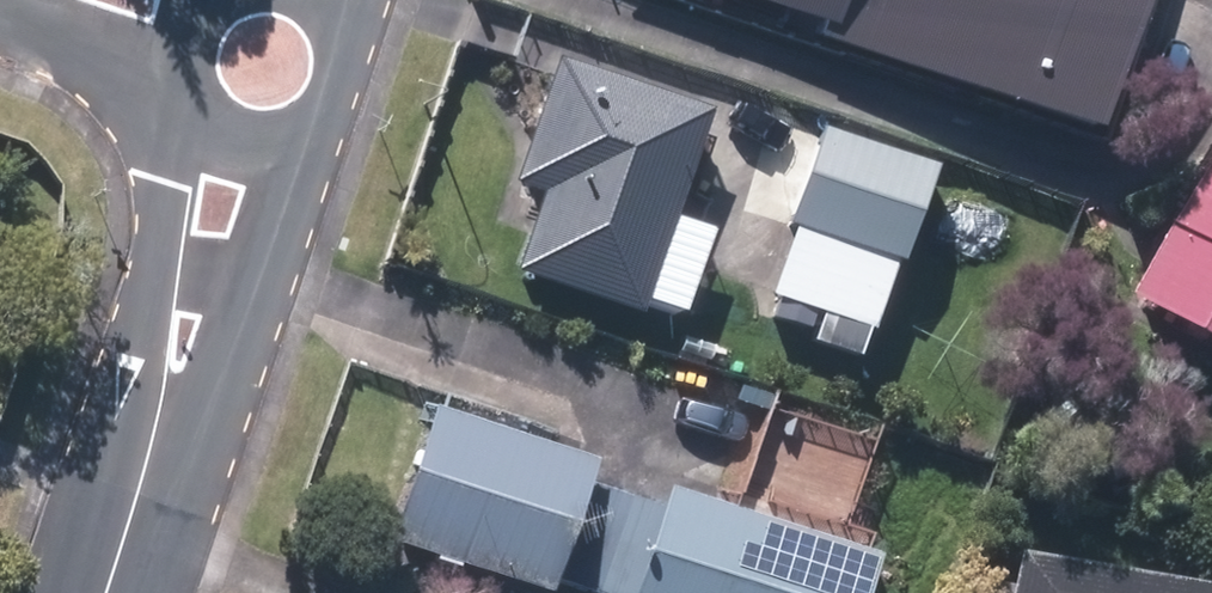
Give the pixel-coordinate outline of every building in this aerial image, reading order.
[(1099,129),(1144,0),(724,0),(1099,129)] [(512,282),(632,320),(696,124),(544,76),(507,188),(539,199),(512,282)] [(1211,360),(1211,131),(1116,309),(1211,360)] [(922,175),(816,138),(785,224),(792,227),(765,301),(859,334),(886,260),(891,261),(922,175)] [(384,548),(512,592),(541,592),(544,583),(572,592),(854,592),(862,571),(656,499),(652,510),(576,483),(579,472),(429,419),(384,548)] [(1025,592),(1211,592),(1211,588),(1031,556),(1025,592)]
